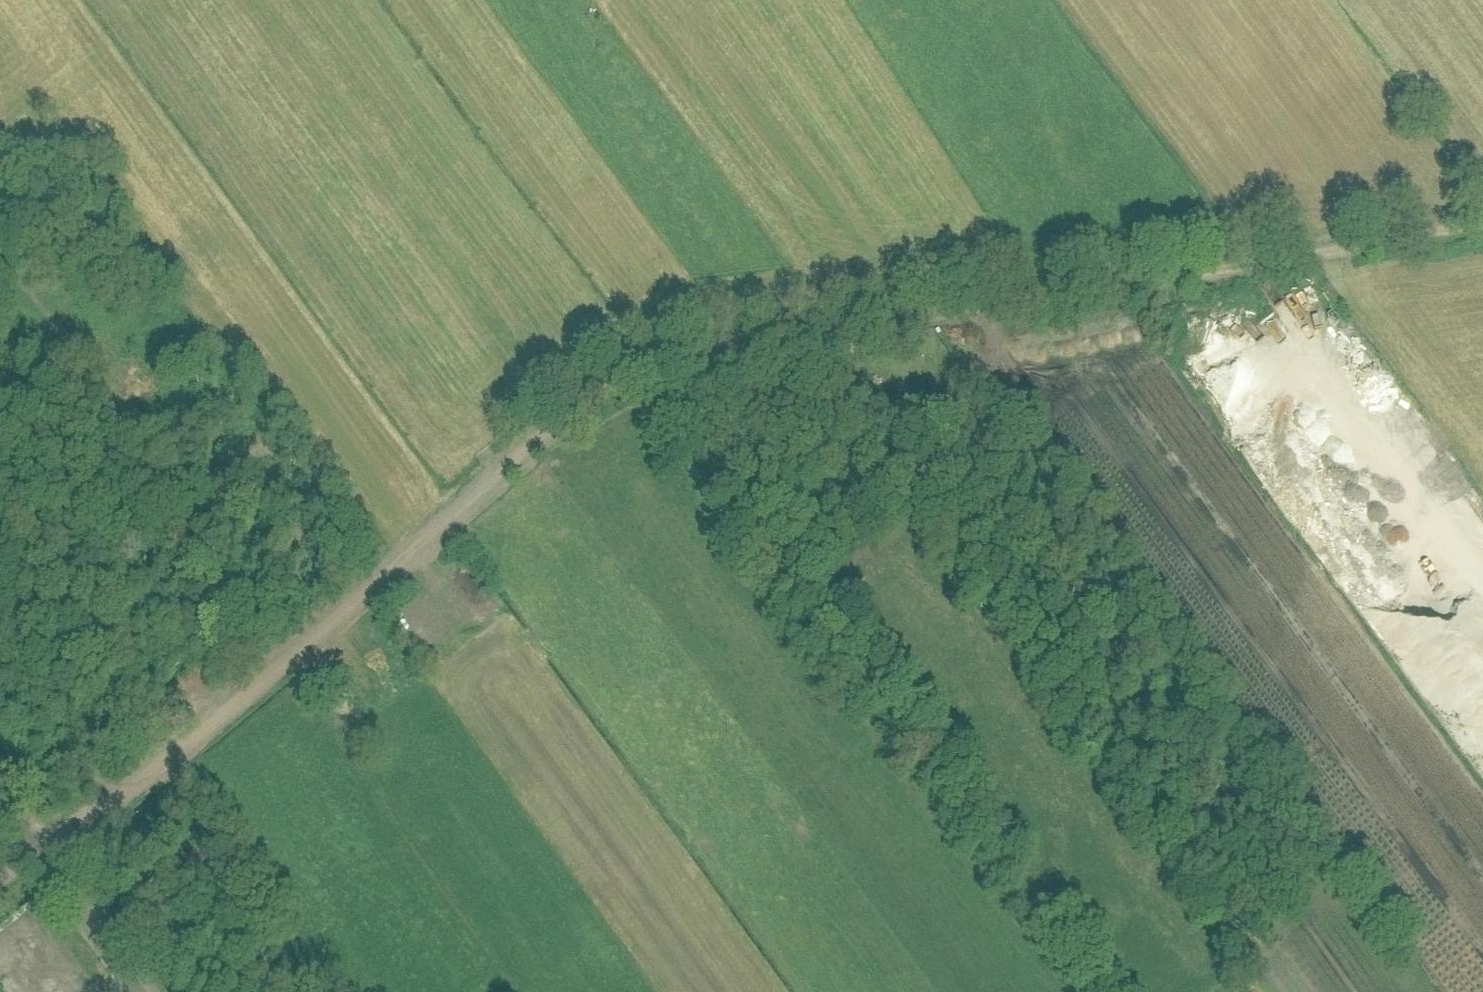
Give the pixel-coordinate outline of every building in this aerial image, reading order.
[(1332,316),(1321,323),(1328,334),(1339,328),(1332,316)] [(1118,346),(1135,344),(1134,332),(1117,334),(1118,346)] [(1254,352),(1254,334),(1233,334),(1233,352),(1254,352)] [(1330,389),(1337,384),(1324,365),(1317,370),(1330,389)] [(1305,451),(1296,455),(1304,476),(1313,472),(1305,451)] [(1331,480),(1322,488),(1334,500),(1343,492),(1331,480)]
